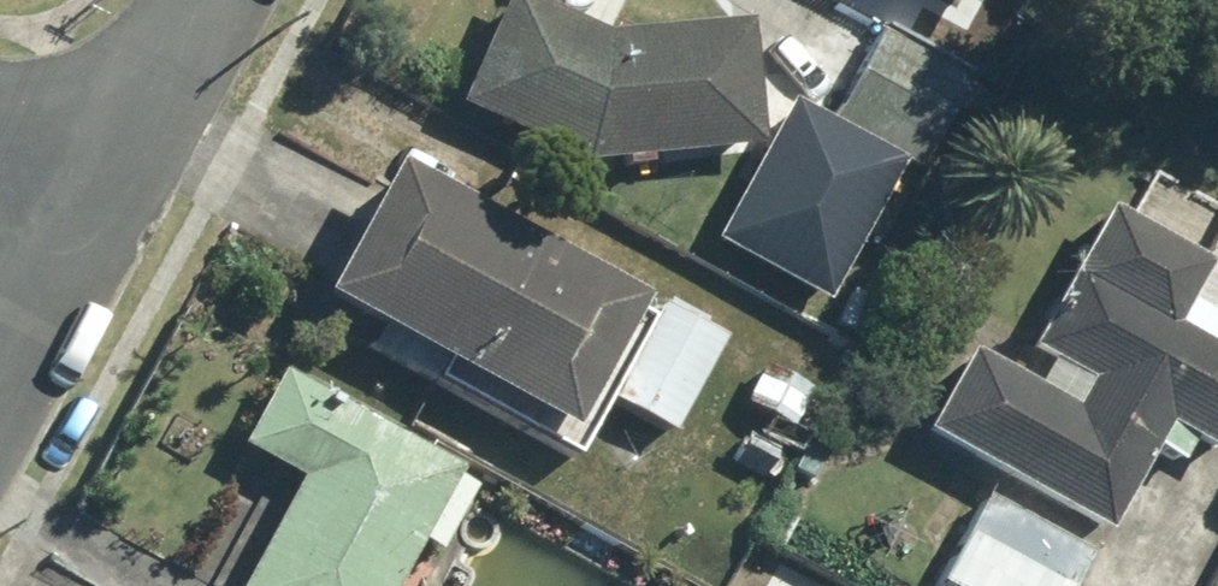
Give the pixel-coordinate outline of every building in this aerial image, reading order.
[(457,113),(574,160),(744,156),(738,31),(616,35),(511,0),(495,0),(457,113)] [(965,13),(972,0),(940,0),(965,13)] [(962,84),(877,38),(835,115),(920,162),(962,84)] [(897,170),(786,106),(707,244),(818,308),(897,170)] [(385,171),(307,302),(570,460),(605,402),(668,440),(724,347),(558,247),(546,268),(385,171)] [(1100,220),(1033,342),(1054,354),(1033,393),(964,355),(919,438),(998,481),(941,585),(1072,585),(1142,458),(1181,479),(1195,452),(1215,463),(1217,457),(1217,363),(1157,330),(1190,269),(1100,220)] [(416,553),(433,562),(476,484),(272,373),(231,448),(293,482),(236,585),(398,585),(416,553)]
